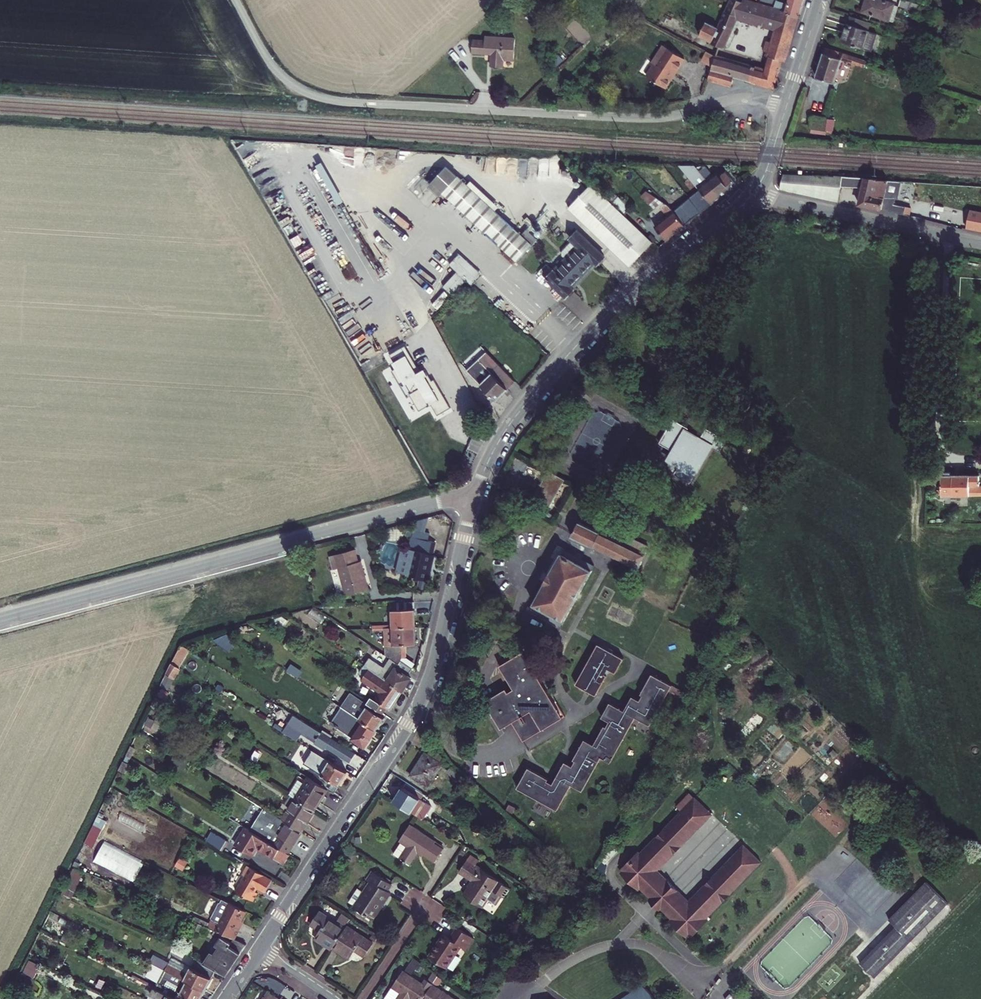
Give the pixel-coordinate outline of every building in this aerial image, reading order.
[(744,5),(745,2),(740,0),(733,0),(720,28),(705,21),(700,34),(712,39),(711,40),(725,46),(744,5)] [(769,55),(784,61),(787,62),(801,16),(787,12),(777,9),(749,0),(746,0),(745,2),(744,5),(747,12),(758,15),(781,22),(775,38),(772,37),(768,49),(769,50),(769,51),(771,52),(769,55)] [(788,9),(787,12),(801,16),(805,0),(791,0),(790,3),(780,0),(778,6),(788,9)] [(900,4),(886,0),(867,0),(864,12),(895,21),(900,4)] [(919,11),(921,7),(902,1),(900,4),(919,11)] [(758,15),(747,12),(744,20),(756,24),(758,15)] [(852,16),(850,23),(845,40),(874,50),(879,33),(869,29),(871,22),(852,16)] [(515,40),(485,38),(485,42),(472,41),(472,55),(491,56),(490,69),(503,70),(503,61),(514,62),(515,40)] [(687,58),(664,43),(652,61),(654,62),(647,73),(667,87),(687,58)] [(823,63),(842,69),(845,59),(878,70),(880,64),(828,47),(823,63)] [(705,60),(716,64),(720,53),(710,48),(705,60)] [(735,75),(774,88),(779,73),(765,68),(720,53),(716,64),(711,78),(732,84),(735,75)] [(784,61),(769,55),(765,68),(779,73),(784,61)] [(842,69),(823,63),(819,77),(837,83),(842,69)] [(828,132),(829,115),(812,114),(811,132),(828,132)] [(699,192),(711,207),(721,199),(700,172),(696,168),(686,175),(699,192)] [(705,168),(704,169),(700,172),(721,199),(737,186),(726,172),(722,175),(719,172),(712,177),(705,168)] [(432,183),(443,193),(456,178),(447,170),(432,183)] [(729,170),(726,172),(737,186),(740,184),(729,170)] [(841,183),(843,174),(835,173),(835,174),(784,172),(781,186),(839,198),(841,183)] [(843,174),(841,183),(863,185),(859,202),(871,204),(871,205),(905,212),(906,207),(906,204),(894,202),(896,196),(901,197),(904,179),(878,177),(878,176),(843,174)] [(456,178),(443,193),(516,261),(530,245),(456,178)] [(624,215),(609,201),(604,196),(591,184),(568,209),(586,225),(630,266),(653,242),(624,215)] [(678,188),(665,200),(671,207),(684,195),(678,188)] [(604,196),(609,201),(624,215),(630,209),(610,189),(604,196)] [(654,226),(667,241),(685,227),(673,212),(649,189),(645,194),(657,206),(659,205),(668,215),(666,216),(654,226)] [(673,212),(685,227),(711,207),(699,192),(673,212)] [(659,205),(657,206),(666,216),(668,215),(659,205)] [(966,227),(980,230),(980,210),(971,207),(966,227)] [(577,245),(565,258),(584,277),(604,255),(578,231),(571,239),(577,245)] [(456,267),(442,282),(451,291),(465,275),(471,281),(479,272),(456,252),(448,260),(456,267)] [(566,296),(584,277),(565,258),(553,271),(546,264),(540,272),(566,296)] [(442,302),(433,293),(425,303),(434,311),(442,302)] [(390,353),(417,411),(433,403),(438,413),(451,408),(437,377),(433,378),(427,366),(419,370),(407,345),(390,353)] [(508,390),(493,373),(480,359),(463,375),(490,406),(508,390)] [(484,412),(482,421),(489,423),(491,415),(487,413),(484,412)] [(694,423),(678,414),(668,433),(665,439),(680,447),(676,455),(685,460),(680,469),(696,478),(706,460),(705,460),(717,439),(726,444),(732,434),(712,423),(706,433),(693,426),(694,423)] [(941,468),(941,489),(980,490),(980,470),(952,469),(952,464),(947,464),(946,468),(941,468)] [(566,477),(548,467),(532,498),(550,507),(566,477)] [(573,536),(626,562),(640,569),(650,548),(629,537),(626,544),(580,521),(573,536)] [(434,539),(410,535),(408,547),(407,551),(400,549),(396,571),(420,576),(428,577),(433,552),(432,551),(434,539)] [(349,549),(325,556),(330,571),(334,570),(341,597),(363,591),(355,560),(353,560),(349,549)] [(567,621),(594,570),(594,569),(596,565),(566,549),(534,611),(551,620),(554,614),(567,621)] [(689,558),(671,549),(667,556),(666,558),(684,567),(689,558)] [(413,627),(413,608),(415,608),(415,599),(392,600),(392,609),(388,609),(389,628),(413,627)] [(554,614),(551,620),(564,627),(567,621),(554,614)] [(716,638),(720,629),(706,622),(702,631),(716,638)] [(413,627),(389,628),(390,645),(383,654),(396,662),(398,659),(400,657),(404,657),(414,644),(413,627)] [(177,668),(189,649),(180,643),(170,663),(177,668)] [(598,650),(578,690),(597,700),(610,674),(616,677),(623,662),(598,650)] [(470,662),(478,657),(475,651),(466,656),(470,662)] [(524,743),(562,721),(554,706),(544,688),(525,655),(503,668),(515,691),(509,695),(507,692),(487,703),(502,729),(513,724),(524,743)] [(366,656),(360,663),(400,690),(409,677),(405,675),(410,667),(398,659),(396,662),(389,672),(386,677),(378,671),(381,666),(366,656)] [(170,663),(159,686),(165,690),(177,668),(170,663)] [(385,710),(400,690),(360,663),(354,672),(370,684),(368,687),(377,693),(372,699),(369,697),(363,704),(378,714),(382,708),(385,710)] [(386,677),(389,672),(381,666),(378,671),(386,677)] [(672,689),(651,678),(651,679),(641,698),(643,699),(640,703),(633,699),(624,715),(611,707),(603,721),(611,725),(607,731),(605,730),(595,749),(584,743),(574,763),(576,764),(573,770),(565,766),(553,787),(547,784),(548,782),(529,772),(519,792),(559,813),(572,788),(584,794),(604,755),(615,760),(635,721),(651,729),(672,689)] [(159,686),(148,707),(153,711),(165,690),(159,686)] [(280,691),(273,702),(291,713),(329,737),(333,731),(302,711),(304,707),(280,691)] [(344,713),(372,733),(381,718),(344,694),(335,706),(344,713)] [(304,707),(302,711),(333,731),(338,722),(307,702),(304,707)] [(558,704),(554,706),(562,721),(566,719),(558,704)] [(329,737),(291,713),(279,732),(292,740),(297,731),(302,734),(305,731),(314,737),(310,743),(321,750),(323,747),(347,763),(353,753),(329,737)] [(372,733),(344,713),(340,719),(346,723),(342,728),(346,731),(342,737),(361,749),(372,733)] [(302,734),(301,737),(310,743),(314,737),(305,731),(302,734)] [(130,745),(125,754),(130,757),(135,748),(130,745)] [(417,771),(434,782),(451,756),(448,752),(443,748),(439,753),(432,748),(417,771)] [(330,794),(345,773),(309,751),(305,757),(307,759),(324,770),(320,775),(320,776),(323,779),(318,786),(325,791),(330,794)] [(324,770),(307,759),(303,764),(320,775),(324,770)] [(312,811),(325,791),(318,786),(307,779),(293,799),(295,801),(312,811)] [(410,782),(400,795),(427,813),(436,800),(426,793),(427,793),(410,782)] [(299,833),(312,811),(295,801),(281,822),(299,833)] [(689,807),(675,820),(692,837),(706,824),(689,807)] [(259,838),(286,855),(299,833),(281,822),(273,817),(259,838)] [(406,836),(407,837),(400,848),(416,859),(423,848),(428,851),(429,849),(441,858),(451,842),(417,819),(406,836)] [(655,916),(654,918),(663,928),(662,930),(670,938),(672,936),(683,947),(701,929),(699,927),(755,872),(737,855),(682,910),(651,879),(692,837),(675,820),(634,862),(632,860),(613,878),(625,890),(623,892),(631,900),(633,898),(643,908),(645,906),(655,916)] [(259,838),(247,830),(237,846),(252,856),(258,847),(282,863),(287,856),(286,855),(259,838)] [(92,846),(97,836),(87,831),(81,842),(92,846)] [(215,836),(209,845),(224,854),(230,845),(215,836)] [(104,840),(95,861),(137,879),(146,858),(104,840)] [(474,884),(468,891),(487,904),(493,896),(502,902),(507,894),(509,895),(515,886),(485,865),(486,864),(473,855),(463,868),(475,877),(472,882),(474,884)] [(269,879),(242,863),(236,873),(238,874),(230,889),(248,900),(253,892),(250,890),(251,887),(261,892),(269,879)] [(74,866),(65,893),(74,896),(84,870),(74,866)] [(377,866),(371,875),(374,877),(367,887),(362,882),(353,896),(358,900),(357,902),(377,915),(395,889),(392,887),(397,880),(377,866)] [(932,894),(884,942),(896,955),(945,906),(932,894)] [(202,923),(203,924),(214,929),(217,931),(228,936),(232,929),(230,928),(240,909),(216,896),(202,923)] [(651,920),(654,918),(655,916),(645,906),(643,908),(641,910),(651,920)] [(335,945),(351,921),(357,914),(348,908),(340,921),(322,908),(316,917),(325,924),(318,936),(334,947),(335,945)] [(360,945),(369,952),(378,939),(351,921),(335,945),(352,957),(357,950),(360,945)] [(453,935),(447,931),(432,953),(450,965),(464,944),(469,948),(477,936),(460,924),(453,935)] [(211,966),(223,973),(242,942),(228,936),(217,931),(211,942),(214,944),(210,950),(206,948),(200,959),(211,966)] [(360,945),(357,950),(366,956),(369,952),(360,945)] [(168,957),(162,970),(200,989),(211,966),(200,959),(195,956),(191,955),(186,966),(168,957)] [(30,958),(25,970),(35,975),(40,963),(30,958)] [(435,982),(427,976),(425,980),(406,967),(387,995),(388,998),(389,998),(411,998),(413,997),(416,998),(423,998),(435,982)] [(200,989),(162,970),(160,969),(153,983),(154,984),(152,989),(173,998),(195,998),(200,989)] [(423,998),(424,998),(460,998),(435,982),(423,998)] [(649,993),(641,986),(622,998),(653,998),(649,993)] [(150,988),(147,995),(155,998),(173,998),(152,989),(150,988)] [(283,995),(282,997),(269,988),(262,998),(289,998),(283,995)]
